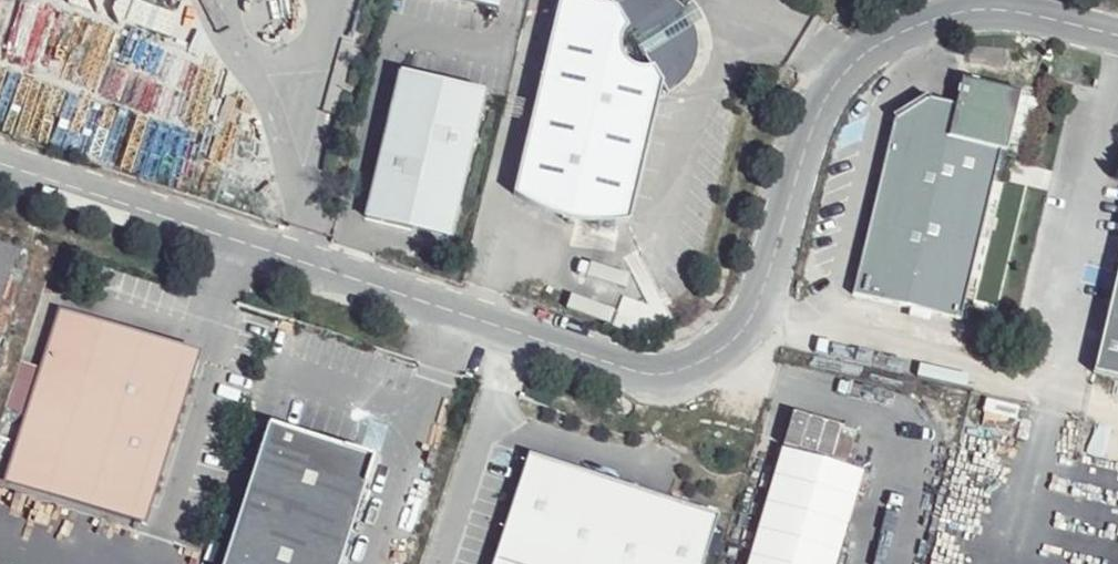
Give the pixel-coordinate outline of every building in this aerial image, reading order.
[(498,9),(500,0),(459,0),(498,9)] [(659,88),(648,71),(639,74),(629,73),(622,70),(616,65),(614,60),(612,53),(612,47),(618,35),(623,32),(608,9),(587,0),(560,0),(510,196),(560,220),(574,223),(625,223),(657,97),(659,88)] [(659,88),(664,94),(674,85),(680,77),(685,66),(687,56),(687,47),(685,38),(678,21),(669,9),(661,4),(653,0),(616,0),(610,2),(605,5),(608,9),(623,32),(648,71),(659,88)] [(484,93),(401,74),(368,219),(451,238),(484,93)] [(849,295),(958,319),(998,152),(1005,153),(1018,94),(959,80),(952,106),(927,100),(889,122),(849,295)] [(1117,377),(1117,255),(1091,370),(1117,377)] [(144,524),(196,364),(63,321),(11,481),(144,524)] [(271,425),(227,563),(342,563),(376,459),(271,425)] [(780,445),(746,563),(837,563),(866,469),(780,445)] [(719,516),(530,454),(495,563),(703,563),(719,516)]
